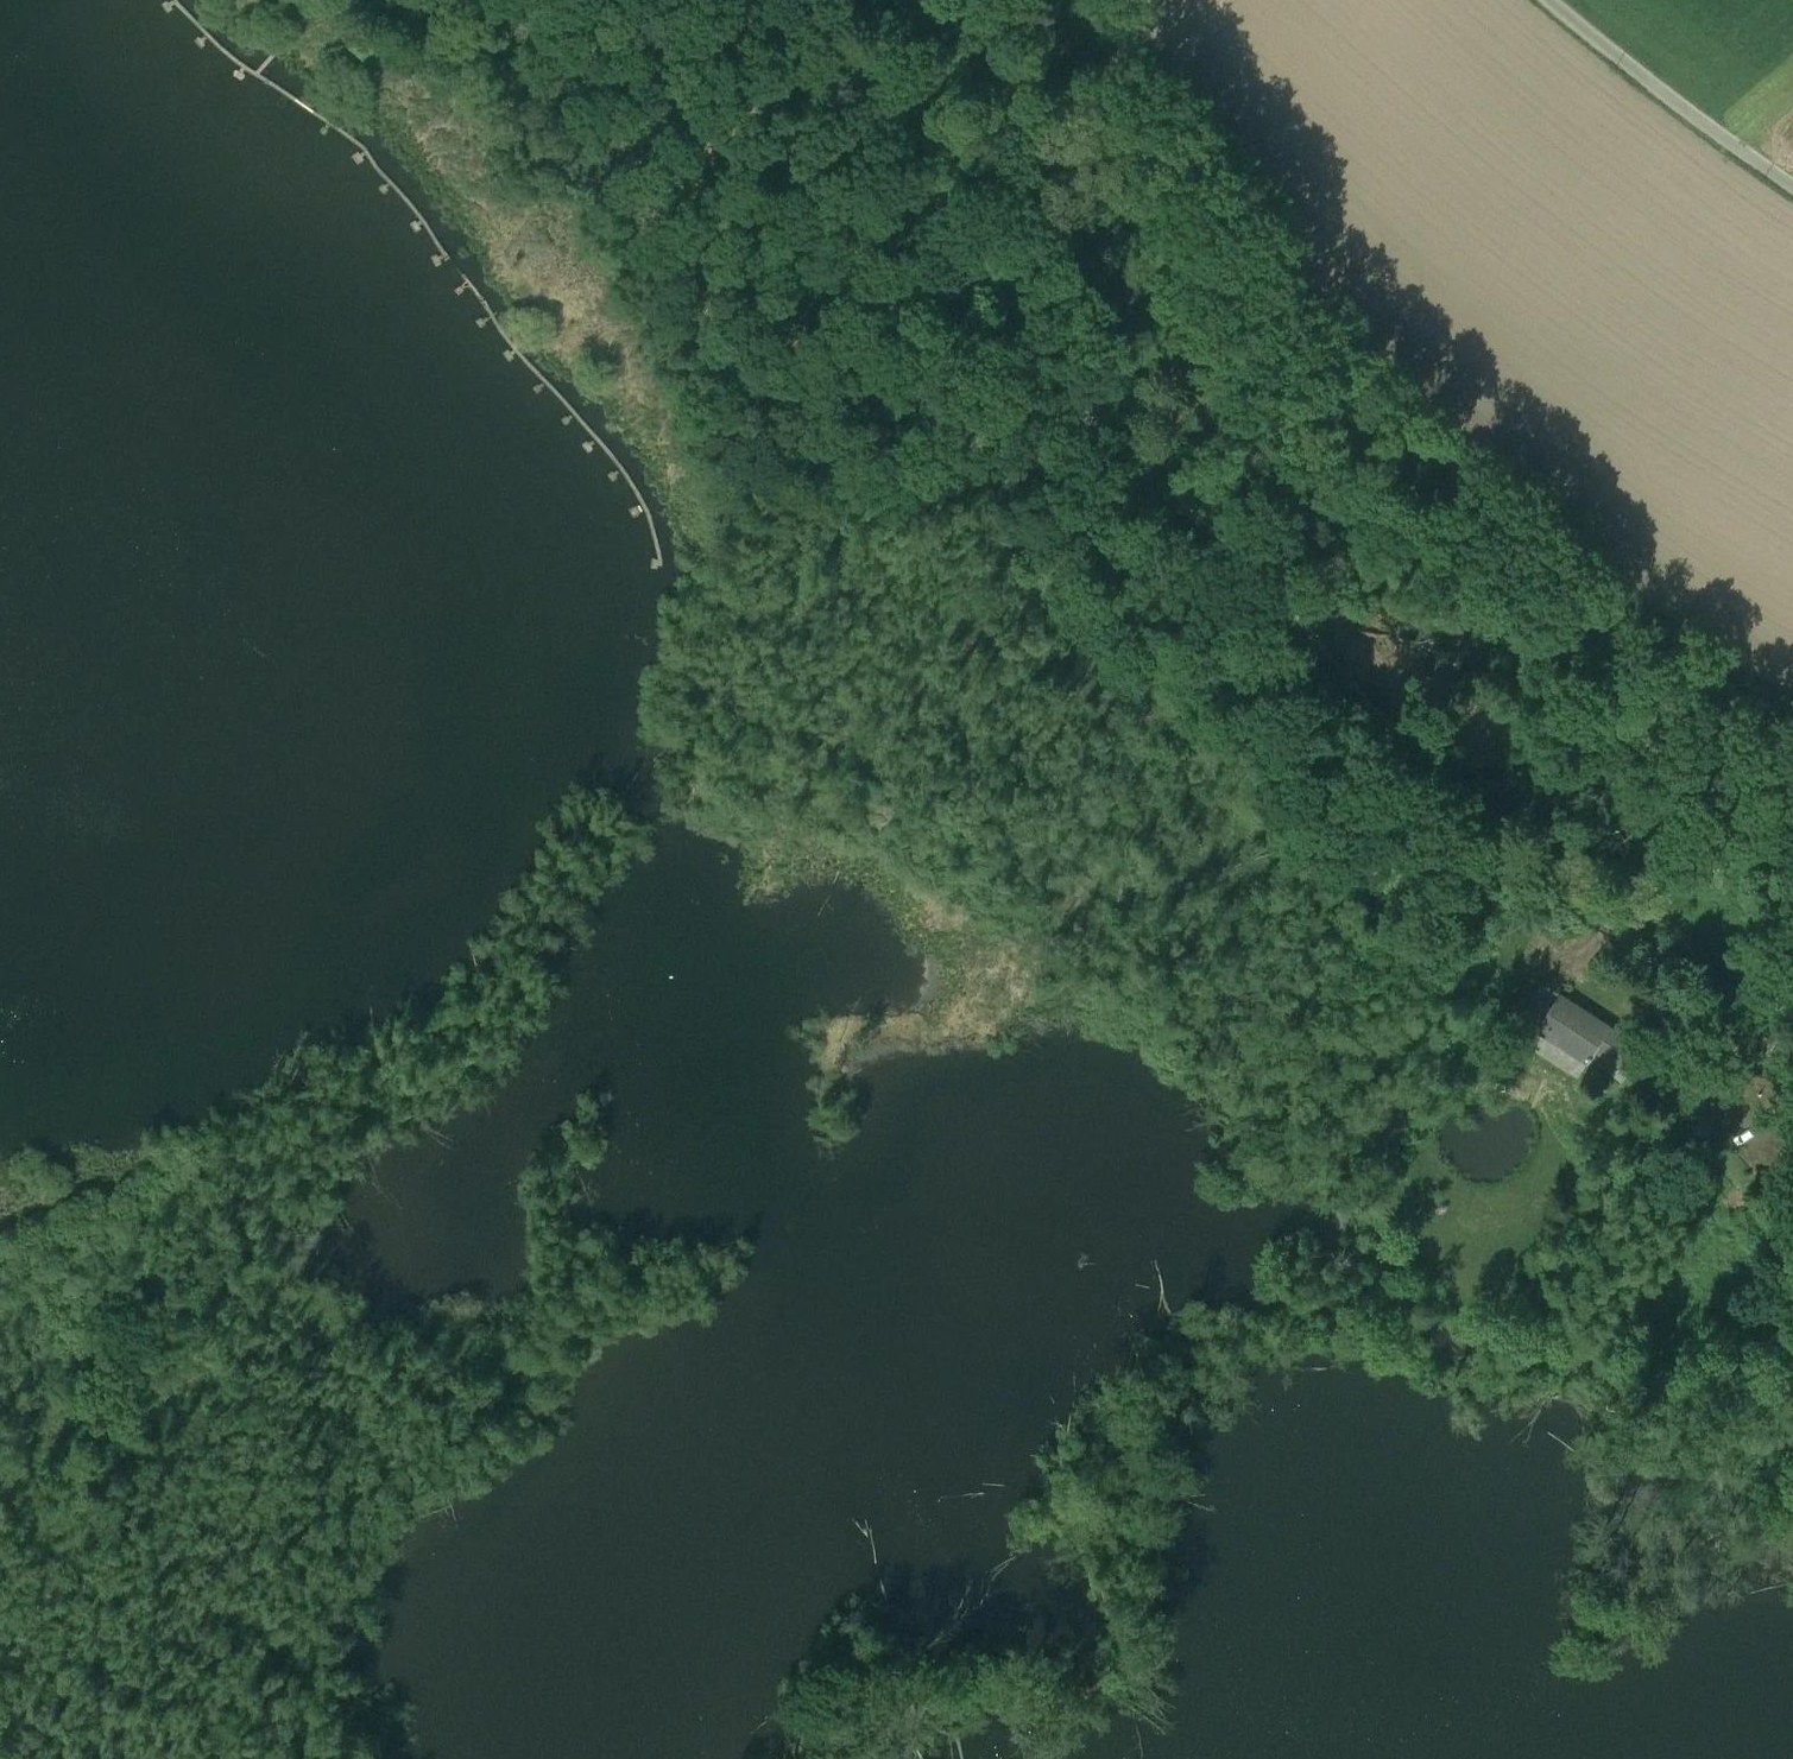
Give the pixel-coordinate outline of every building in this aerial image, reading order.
[(1626,1067),(1630,1070),(1644,1048),(1559,994),(1551,1007),(1543,1019),(1538,1028),(1588,1060),(1589,1058),(1591,1059),(1593,1056),(1591,1055),(1595,1048),(1603,1052),(1605,1049),(1628,1064),(1626,1067)] [(1531,1012),(1543,1019),(1551,1007),(1539,999),(1531,1012)] [(1603,1052),(1626,1067),(1628,1064),(1605,1049),(1603,1052)] [(1782,1083),(1734,1066),(1725,1090),(1773,1108),(1782,1083)]
